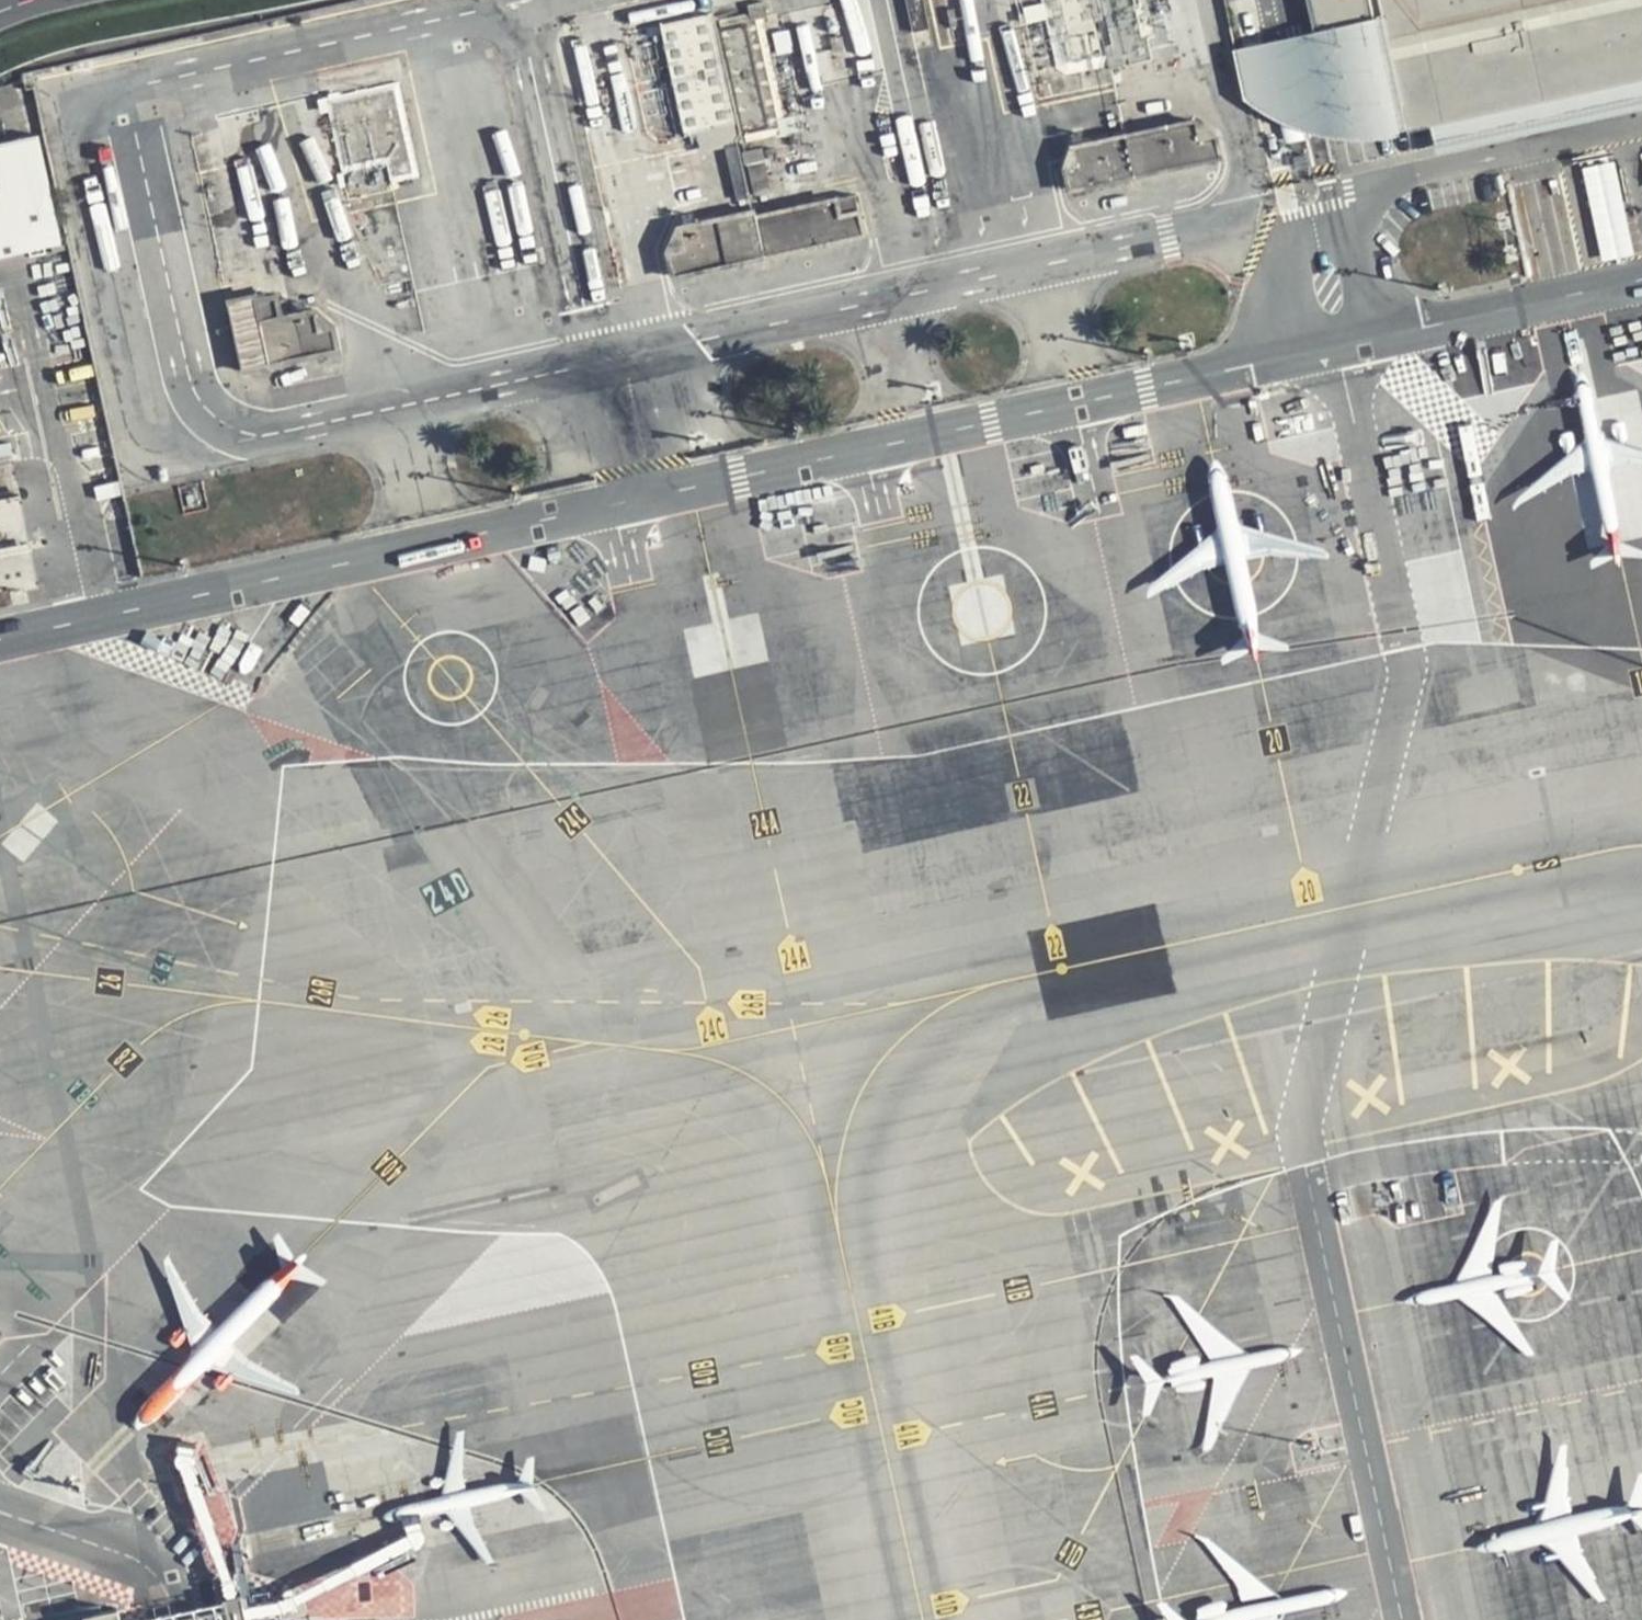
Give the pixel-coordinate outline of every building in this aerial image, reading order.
[(715,18),(736,122),(741,145),(797,133),(793,116),(778,119),(757,18),(767,16),(763,0),(745,4),(747,12),(715,18)] [(1031,82),(1110,64),(1095,0),(1012,0),(1031,82)] [(1318,29),(1381,16),(1405,134),(1432,129),(1436,156),(1641,110),(1641,0),(1310,0),(1318,29)] [(715,14),(660,26),(683,134),(736,122),(715,18),(715,14)] [(1381,16),(1318,29),(1236,47),(1245,96),(1263,107),(1282,118),(1302,126),(1327,134),(1354,138),(1376,137),(1405,134),(1381,16)] [(398,84),(328,98),(343,168),(388,159),(393,179),(417,173),(398,84)] [(1066,188),(1220,157),(1214,136),(1199,139),(1195,116),(1070,141),(1061,166),(1066,188)] [(41,132),(0,141),(0,254),(65,240),(41,132)] [(669,278),(871,237),(864,202),(845,205),(842,190),(677,223),(664,251),(669,278)] [(283,314),(277,287),(226,299),(242,369),(335,347),(325,304),(283,314)] [(140,1619),(251,1619),(249,1611),(245,1591),(236,1594),(228,1595),(229,1599),(140,1619)] [(119,1607),(82,1615),(83,1619),(121,1619),(119,1607)]
